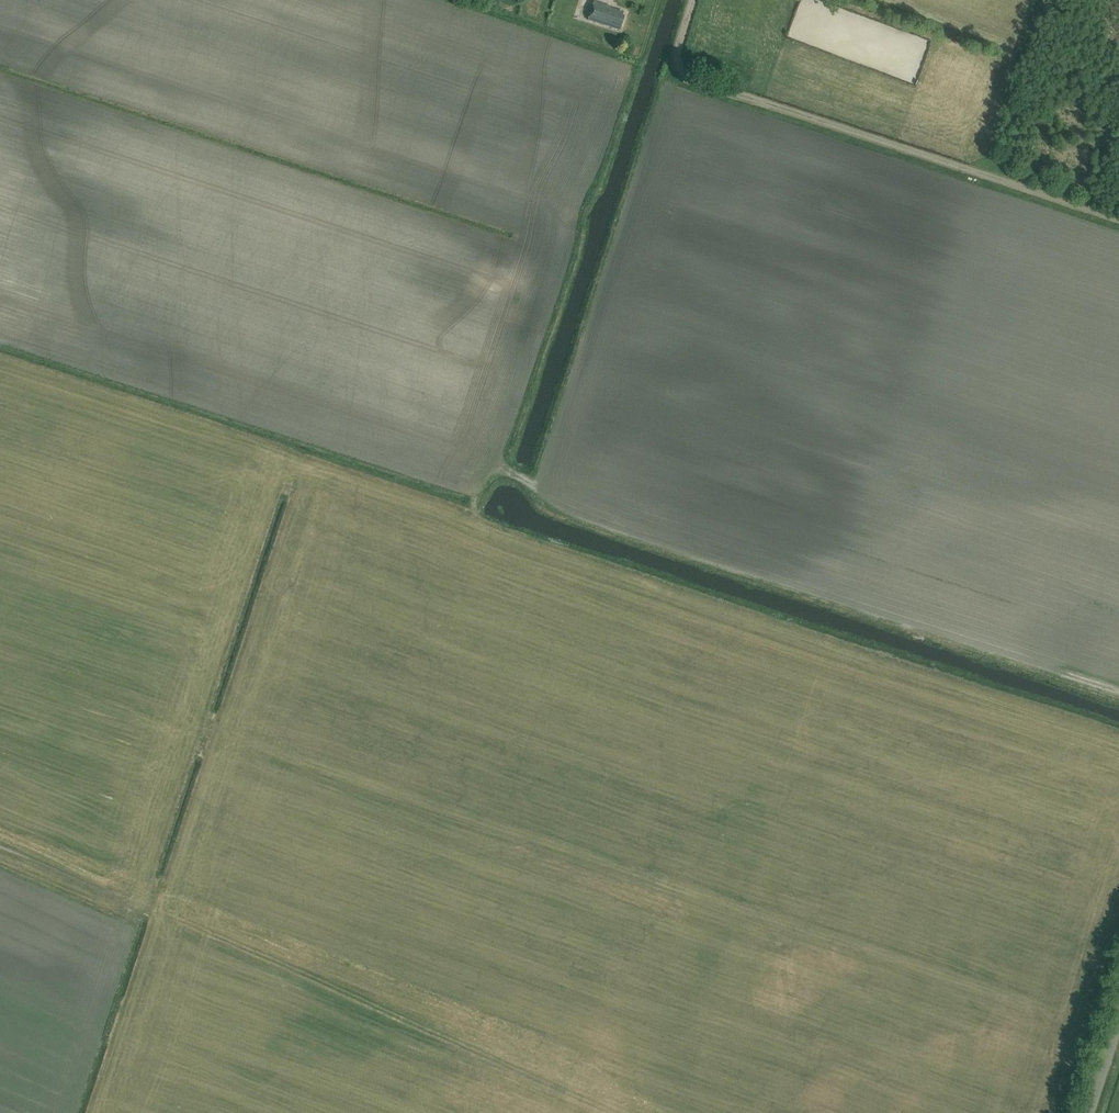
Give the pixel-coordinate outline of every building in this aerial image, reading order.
[(543,0),(529,0),(525,16),(539,19),(543,0)] [(620,30),(624,15),(622,15),(623,12),(610,7),(611,6),(594,1),(588,19),(620,30)]
